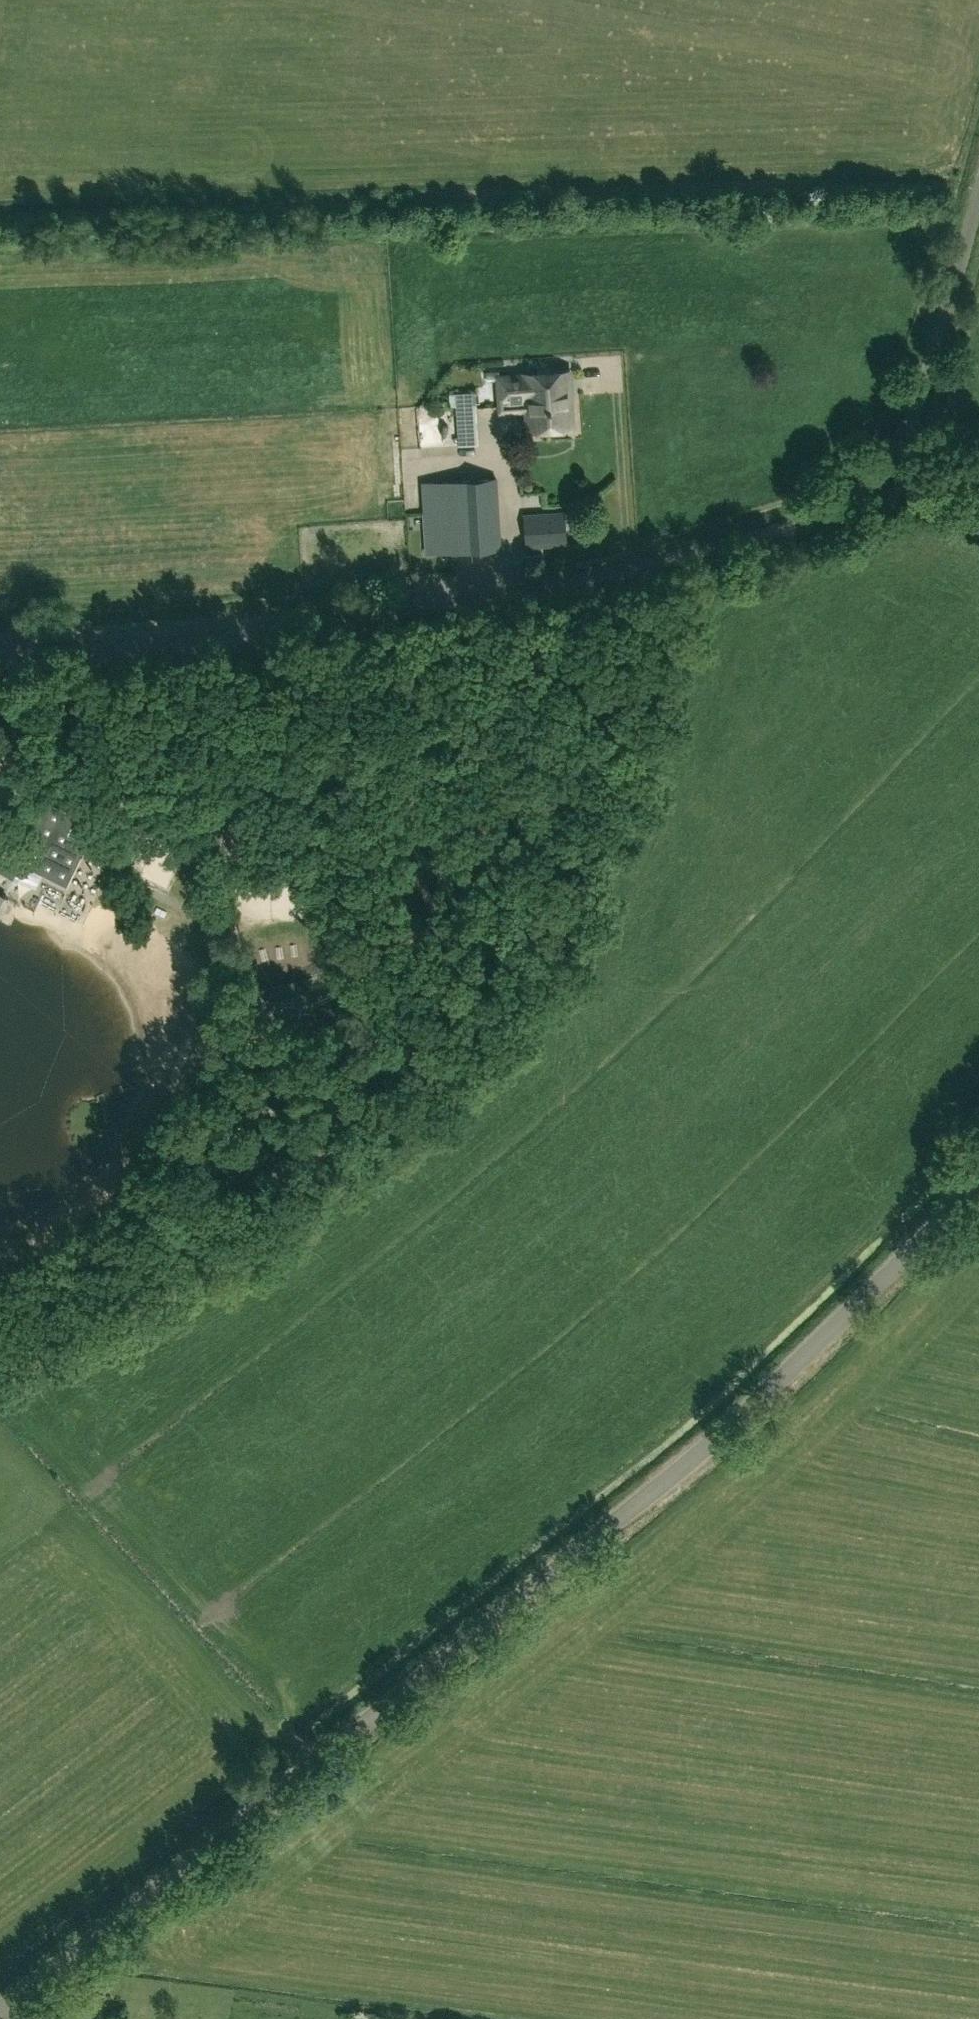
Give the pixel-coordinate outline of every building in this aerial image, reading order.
[(541,372),(545,426),(569,424),(567,391),(573,390),(571,370),(541,372)] [(545,426),(541,372),(527,373),(527,374),(500,375),(503,409),(529,407),(531,427),(545,426)] [(476,392),(450,393),(450,406),(477,405),(476,392)] [(432,434),(433,457),(487,454),(485,408),(464,409),(465,419),(450,419),(450,433),(432,434)] [(426,552),(501,547),(496,477),(422,482),(426,552)] [(524,514),(526,546),(566,543),(564,512),(524,514)] [(0,864),(0,868),(28,882),(34,871),(30,870),(27,863),(45,826),(24,816),(0,864)] [(140,838),(104,821),(99,831),(68,816),(58,836),(65,839),(67,836),(84,844),(85,842),(116,857),(113,862),(125,868),(140,838)]
